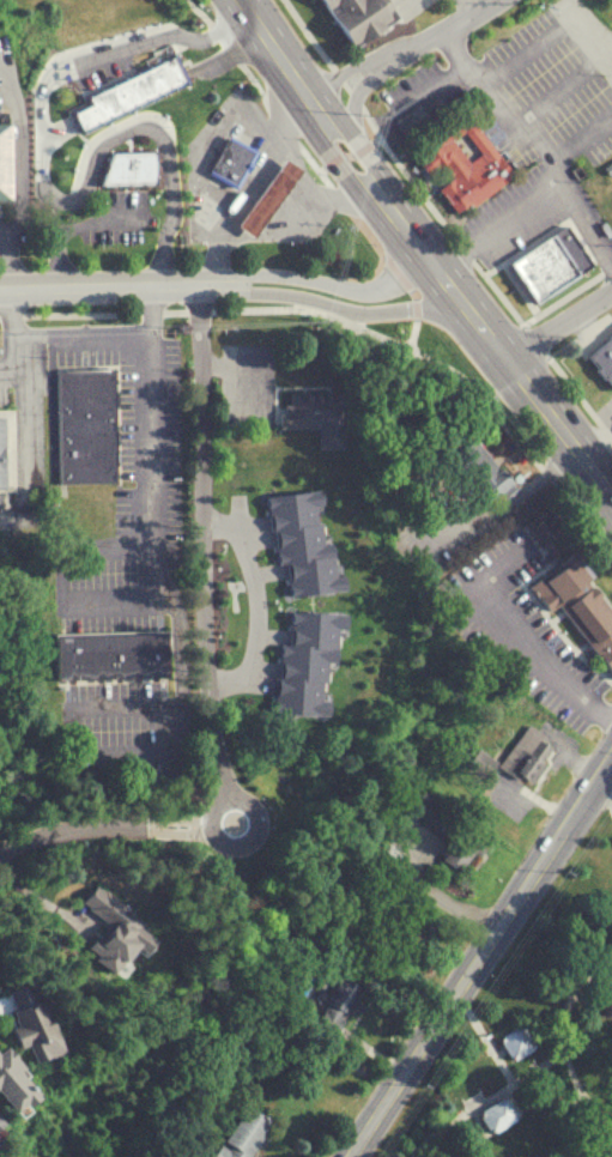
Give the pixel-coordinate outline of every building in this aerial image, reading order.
[(356,49),(401,18),(389,0),(322,0),(356,49)] [(172,52),(187,80),(84,132),(69,104),(172,52)] [(10,198),(0,198),(0,121),(10,121),(10,198)] [(449,129),(468,156),(480,146),(467,128),(477,121),(511,166),(505,171),(507,172),(459,207),(440,182),(454,171),(443,157),(438,160),(428,146),(449,129)] [(213,174),(232,138),(257,152),(240,188),(213,174)] [(153,183),(99,184),(110,151),(152,150),(153,183)] [(259,237),(287,195),(305,170),(289,159),(271,184),(242,226),(259,237)] [(535,302),(509,262),(555,231),(581,272),(535,302)] [(586,356),(611,389),(611,335),(586,356)] [(59,481),(56,368),(111,367),(114,480),(59,481)] [(316,424),(292,425),(278,425),(278,411),(283,411),(281,401),(287,401),(287,389),(340,388),(340,419),(341,419),(341,444),(316,446),(316,424)] [(510,474),(485,438),(456,458),(483,495),(510,474)] [(333,587),(333,588),(291,594),(285,561),(277,562),(273,529),(269,529),(265,495),(309,487),(309,489),(319,487),(320,501),(311,502),(314,520),(317,520),(320,541),(327,540),(328,551),(328,555),(332,574),(340,573),(343,586),(333,587)] [(527,523),(543,511),(556,528),(540,540),(527,523)] [(586,581),(611,619),(611,668),(606,659),(594,642),(563,596),(557,601),(541,577),(572,557),(588,580),(586,581)] [(335,610),(343,611),(343,625),(334,625),(333,658),(326,658),(325,677),(325,680),(323,711),(272,709),(273,676),(278,676),(279,642),(287,642),(289,608),(331,610),(335,610)] [(54,634),(166,630),(168,647),(164,648),(165,677),(55,680),(54,634)] [(536,785),(561,746),(530,726),(505,766),(536,785)] [(413,812),(456,845),(446,859),(466,874),(490,841),(427,794),(413,812)] [(147,922),(99,885),(83,905),(109,925),(88,951),(120,976),(142,949),(150,955),(160,942),(142,928),(147,922)] [(319,1026),(341,1037),(365,991),(343,980),(319,1026)] [(42,982),(10,994),(38,1067),(70,1055),(42,982)] [(503,1040),(510,1050),(516,1061),(538,1048),(525,1026),(503,1040)] [(24,1117),(49,1097),(0,1037),(0,1088),(24,1117)] [(483,1115),(497,1136),(525,1118),(512,1097),(483,1115)] [(246,1106),(219,1156),(254,1156),(273,1120),(246,1106)] [(0,1112),(0,1151),(9,1144),(2,1135),(12,1127),(0,1112)]
